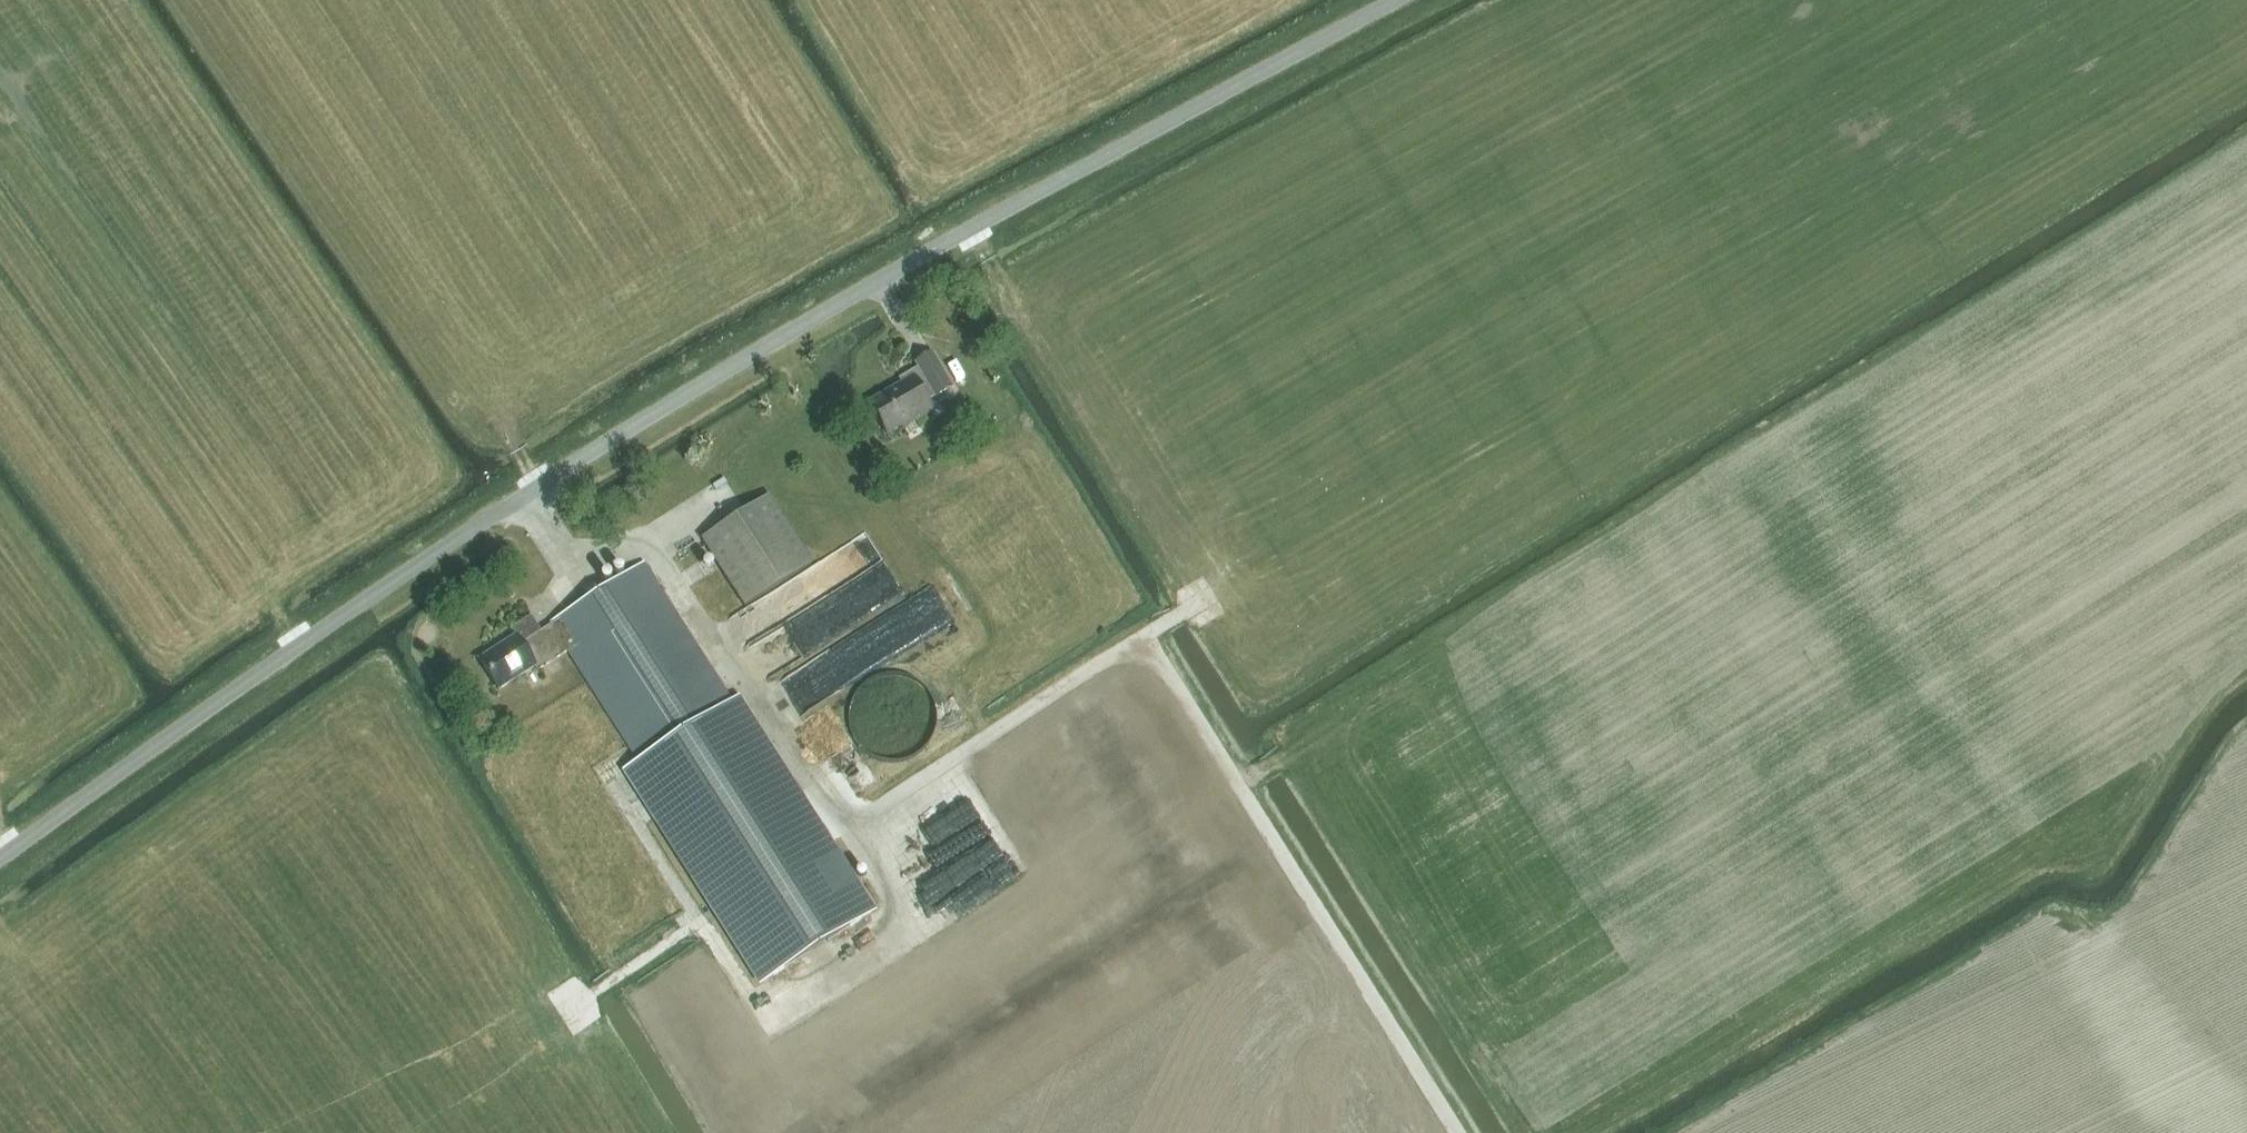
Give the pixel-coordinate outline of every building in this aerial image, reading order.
[(936,397),(952,387),(932,353),(916,363),(921,372),(869,403),(887,433),(915,417),(917,420),(933,410),(927,401),(936,396),(936,397)] [(745,606),(812,563),(769,495),(702,539),(745,606)] [(537,670),(568,650),(638,761),(621,772),(758,987),(877,911),(739,697),(732,701),(643,563),(550,622),(551,624),(539,632),(529,615),(509,629),(514,637),(479,659),(498,689),(534,666),(537,670)] [(706,575),(730,613),(742,605),(718,567),(706,575)] [(866,684),(859,690),(854,697),(851,705),(849,713),(848,722),(850,730),(853,738),(857,745),(863,752),(870,757),(878,760),(886,762),(895,763),(903,761),(911,758),(919,754),(925,748),(930,741),(934,733),(936,725),(936,716),(934,708),(932,700),(927,693),(921,686),(914,681),(906,678),(898,676),(889,675),(881,677),(873,680),(866,684)] [(491,728),(480,734),(486,745),(497,739),(491,728)]
